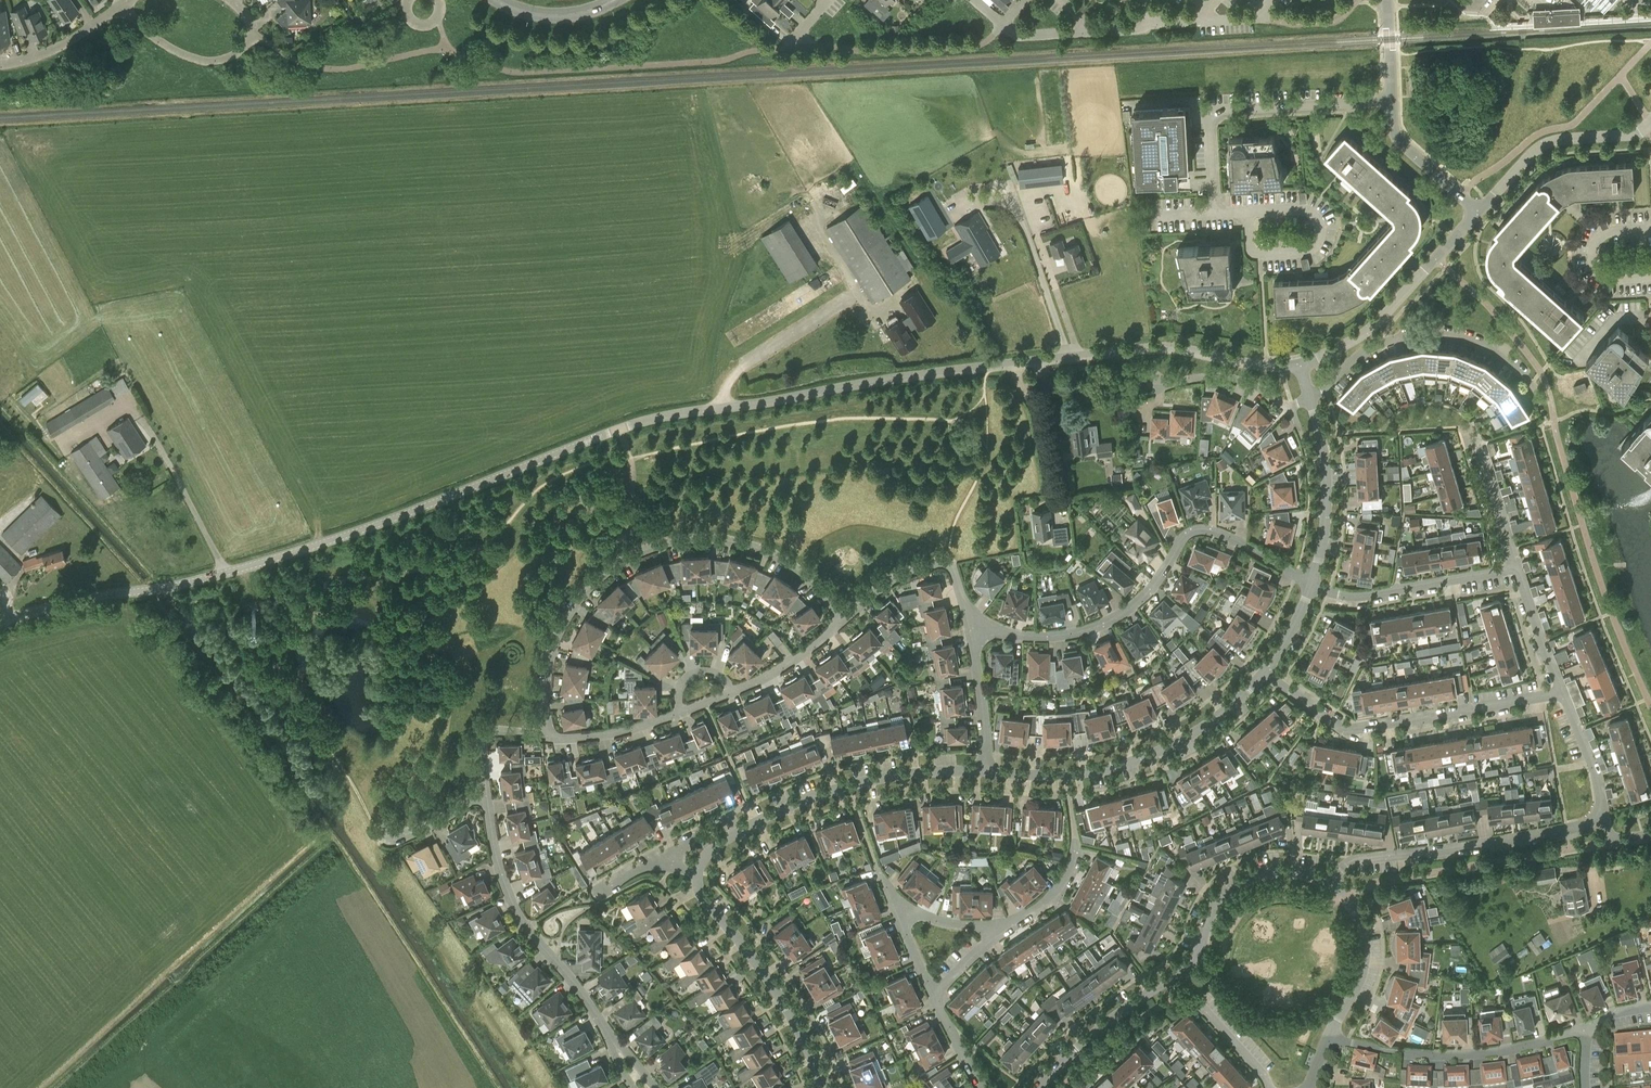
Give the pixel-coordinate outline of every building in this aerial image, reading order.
[(63,22),(79,11),(71,0),(48,0),(63,22)] [(281,6),(287,6),(287,11),(285,11),(276,18),(283,26),(307,25),(307,22),(310,21),(309,0),(296,0),(294,0),(278,0),(277,1),(281,6)] [(780,7),(773,0),(760,0),(756,4),(753,2),(749,7),(762,19),(767,14),(770,18),(780,7)] [(864,4),(871,11),(876,5),(884,13),(889,7),(886,5),(890,0),(867,0),(864,4)] [(27,30),(31,39),(47,32),(38,11),(28,16),(24,7),(12,12),(20,33),(27,30)] [(1571,19),(1571,9),(1563,10),(1553,10),(1553,20),(1571,19)] [(1535,21),(1553,20),(1553,10),(1534,11),(1535,21)] [(10,40),(6,20),(5,20),(4,11),(0,11),(0,42),(10,40)] [(1153,181),(1154,181),(1160,181),(1180,180),(1180,177),(1186,177),(1185,167),(1189,166),(1186,122),(1190,122),(1190,126),(1191,126),(1191,118),(1181,118),(1180,107),(1133,110),(1134,119),(1137,182),(1153,181)] [(1419,211),(1419,210),(1418,207),(1416,204),(1415,203),(1412,199),(1407,194),(1409,192),(1346,135),(1325,158),(1335,167),(1339,171),(1341,173),(1342,174),(1392,218),(1392,219),(1392,220),(1378,236),(1345,272),(1333,278),(1304,280),(1299,280),(1274,281),(1276,312),(1332,309),(1337,309),(1340,308),(1344,307),(1360,299),(1364,297),(1366,295),(1370,291),(1412,244),(1409,242),(1414,236),(1417,233),(1417,232),(1419,228),(1420,226),(1420,224),(1420,223),(1420,222),(1420,221),(1420,219),(1420,217),(1420,215),(1420,213),(1419,211)] [(1243,136),(1229,136),(1230,148),(1230,151),(1232,185),(1257,183),(1284,182),(1273,136),(1249,137),(1243,138),(1243,136)] [(1061,163),(1017,168),(1019,187),(1063,182),(1061,163)] [(1489,264),(1490,265),(1490,266),(1491,268),(1493,271),(1494,273),(1496,276),(1502,281),(1499,284),(1546,325),(1563,340),(1584,317),(1571,306),(1569,304),(1517,257),(1517,255),(1563,203),(1565,202),(1576,197),(1634,194),(1632,163),(1577,166),(1571,166),(1568,167),(1564,168),(1548,176),(1545,178),(1542,180),(1538,184),(1496,231),(1499,233),(1495,238),(1494,239),(1492,242),(1491,244),(1491,245),(1489,248),(1489,250),(1489,251),(1488,253),(1488,254),(1488,256),(1488,258),(1488,260),(1489,262),(1489,263),(1489,264)] [(850,177),(838,186),(843,193),(855,183),(850,177)] [(1354,191),(1357,188),(1347,179),(1344,183),(1354,191)] [(1307,201),(1306,192),(1299,193),(1299,201),(1307,201)] [(931,222),(941,217),(928,195),(909,205),(928,238),(938,232),(931,222)] [(885,237),(864,204),(825,229),(872,303),(873,303),(911,279),(906,271),(913,267),(892,233),(885,237)] [(965,241),(947,251),(950,256),(943,260),(946,265),(953,261),(971,250),(980,266),(1001,254),(986,229),(988,228),(979,211),(956,224),(965,241)] [(1605,216),(1598,218),(1602,228),(1609,225),(1605,216)] [(789,218),(759,233),(785,281),(814,266),(789,218)] [(1049,244),(1054,257),(1063,254),(1065,261),(1066,260),(1069,270),(1084,265),(1077,245),(1065,249),(1062,240),(1049,244)] [(1209,290),(1218,288),(1219,294),(1233,293),(1232,274),(1230,245),(1211,246),(1211,249),(1205,249),(1199,249),(1198,246),(1178,248),(1181,259),(1184,259),(1190,281),(1186,281),(1189,293),(1209,292),(1209,290)] [(1302,268),(1310,267),(1308,258),(1301,260),(1302,268)] [(886,322),(889,327),(886,329),(901,352),(916,342),(908,330),(916,325),(918,328),(934,318),(917,291),(900,301),(910,316),(902,320),(901,319),(899,320),(897,316),(895,315),(886,320),(886,322)] [(1586,362),(1625,397),(1649,357),(1627,337),(1628,335),(1618,326),(1586,362)] [(1424,377),(1423,350),(1407,353),(1412,380),(1424,377)] [(1436,378),(1439,351),(1423,350),(1424,377),(1436,378)] [(1449,380),(1455,353),(1439,351),(1436,378),(1449,380)] [(1391,357),(1401,383),(1412,380),(1407,353),(1391,357)] [(1455,353),(1449,380),(1460,384),(1470,359),(1455,353)] [(1401,383),(1391,357),(1377,365),(1390,388),(1401,383)] [(1470,359),(1460,384),(1471,389),(1485,365),(1470,359)] [(1390,388),(1377,365),(1362,373),(1379,394),(1390,388)] [(1485,365),(1471,389),(1480,396),(1498,376),(1485,365)] [(1379,394),(1362,373),(1351,385),(1371,403),(1379,394)] [(1490,404),(1510,386),(1498,376),(1480,396),(1490,404)] [(68,410),(48,422),(45,424),(54,437),(116,400),(115,399),(130,390),(123,377),(108,386),(68,410)] [(1576,392),(1587,388),(1585,382),(1574,385),(1576,392)] [(1362,412),(1371,403),(1351,385),(1340,397),(1338,399),(1339,402),(1340,404),(1342,406),(1345,405),(1348,403),(1362,412)] [(1510,386),(1490,404),(1497,414),(1519,399),(1510,386)] [(1238,401),(1216,391),(1213,396),(1202,396),(1200,420),(1212,420),(1213,416),(1228,423),(1238,401)] [(1528,413),(1519,399),(1497,414),(1503,425),(1519,418),(1522,421),(1524,422),(1527,421),(1529,419),(1529,416),(1528,413)] [(1243,402),(1233,424),(1243,429),(1246,426),(1258,437),(1275,420),(1257,403),(1254,407),(1243,402)] [(1384,412),(1388,417),(1392,413),(1389,408),(1384,412)] [(1172,410),(1171,420),(1167,419),(1152,418),(1151,436),(1181,438),(1181,434),(1194,435),(1196,411),(1172,410)] [(1650,474),(1650,413),(1633,433),(1629,437),(1621,447),(1650,474)] [(125,459),(146,446),(128,418),(107,431),(125,459)] [(1071,428),(1074,453),(1097,450),(1098,458),(1114,456),(1112,441),(1096,443),(1096,445),(1091,445),(1088,426),(1071,428)] [(1522,433),(1510,437),(1516,456),(1534,451),(1530,438),(1524,439),(1522,433)] [(107,452),(96,436),(71,453),(101,499),(120,487),(112,474),(100,457),(107,452)] [(1284,438),(1262,448),(1273,470),(1294,459),(1284,438)] [(1376,449),(1378,449),(1378,438),(1362,439),(1362,443),(1357,443),(1358,451),(1356,451),(1357,463),(1377,462),(1376,449)] [(1421,456),(1423,460),(1448,453),(1444,440),(1425,445),(1428,453),(1421,456)] [(1490,455),(1496,453),(1493,442),(1487,444),(1490,455)] [(1534,451),(1516,456),(1519,469),(1538,463),(1534,451)] [(107,453),(101,457),(105,463),(108,461),(109,457),(107,453)] [(1433,471),(1451,465),(1448,453),(1423,460),(1424,464),(1431,463),(1433,471)] [(1404,459),(1406,465),(1414,463),(1414,462),(1417,461),(1416,457),(1412,458),(1412,457),(1404,459)] [(1219,469),(1226,465),(1222,459),(1215,463),(1219,469)] [(1357,475),(1377,473),(1377,462),(1357,463),(1357,475)] [(1514,475),(1521,473),(1523,481),(1541,476),(1538,463),(1519,469),(1513,470),(1514,475)] [(1430,485),(1455,478),(1451,465),(1433,471),(1435,478),(1429,481),(1430,485)] [(1297,504),(1294,481),(1289,481),(1283,471),(1270,477),(1273,507),(1297,504)] [(1358,486),(1378,485),(1377,473),(1357,475),(1358,486)] [(1252,484),(1256,480),(1249,474),(1245,478),(1252,484)] [(1112,476),(1113,485),(1122,484),(1121,475),(1112,476)] [(1545,488),(1541,476),(1523,481),(1525,488),(1519,490),(1520,496),(1527,494),(1545,488)] [(1459,490),(1455,478),(1430,485),(1420,488),(1422,494),(1429,491),(1431,489),(1438,488),(1440,496),(1459,490)] [(1186,487),(1187,492),(1182,494),(1189,515),(1208,508),(1206,500),(1204,500),(1203,495),(1210,492),(1206,480),(1186,487)] [(1403,483),(1404,493),(1411,491),(1411,483),(1403,483)] [(1378,485),(1358,486),(1359,498),(1361,498),(1361,506),(1362,505),(1363,512),(1372,511),(1372,505),(1382,504),(1381,496),(1379,496),(1378,485)] [(1510,498),(1508,493),(1512,492),(1510,485),(1500,488),(1504,500),(1510,498)] [(1545,488),(1527,494),(1530,506),(1549,501),(1545,488)] [(1463,503),(1459,490),(1440,496),(1443,503),(1436,506),(1437,510),(1444,508),(1463,503)] [(1412,500),(1411,491),(1404,493),(1404,500),(1412,500)] [(1135,492),(1125,497),(1133,513),(1143,508),(1135,492)] [(1221,492),(1222,518),(1244,517),(1244,492),(1221,492)] [(6,529),(1,534),(7,540),(15,548),(22,555),(27,550),(34,543),(62,516),(41,495),(6,529)] [(1148,503),(1152,511),(1160,509),(1165,524),(1179,519),(1171,496),(1160,500),(1156,495),(1148,503)] [(1516,502),(1514,497),(1510,498),(1504,500),(1507,512),(1517,509),(1515,502),(1516,502)] [(1549,501),(1530,506),(1534,519),(1552,513),(1549,501)] [(1069,543),(1067,527),(1052,529),(1049,510),(1033,513),(1036,537),(1052,535),(1054,545),(1069,543)] [(1290,547),(1295,523),(1290,522),(1289,511),(1265,513),(1267,527),(1270,528),(1267,541),(1290,547)] [(1556,526),(1552,513),(1534,519),(1528,520),(1529,525),(1535,523),(1538,531),(1556,526)] [(1357,525),(1355,537),(1381,541),(1383,530),(1379,529),(1380,521),(1360,518),(1359,526),(1357,525)] [(1421,527),(1419,519),(1411,520),(1412,529),(1421,527)] [(1150,543),(1150,541),(1153,538),(1150,536),(1151,533),(1138,520),(1127,532),(1131,536),(1124,544),(1133,553),(1132,554),(1138,561),(1144,556),(1148,560),(1157,550),(1150,543)] [(1452,534),(1456,562),(1469,560),(1466,541),(1458,542),(1456,536),(1455,530),(1451,530),(1452,534)] [(1483,531),(1478,532),(1474,533),(1471,533),(1467,533),(1465,535),(1466,541),(1469,560),(1483,558),(1480,545),(1486,544),(1483,531)] [(1439,536),(1444,564),(1456,562),(1452,534),(1439,536)] [(1426,538),(1426,541),(1431,567),(1444,564),(1439,536),(1439,535),(1426,538)] [(1353,549),(1373,552),(1375,541),(1381,542),(1381,541),(1355,537),(1353,549)] [(1537,549),(1542,547),(1546,560),(1565,554),(1560,540),(1555,542),(1553,537),(1535,543),(1537,549)] [(1415,550),(1418,569),(1431,567),(1426,541),(1422,542),(1423,549),(1415,550)] [(6,582),(22,567),(0,544),(0,576),(6,582)] [(1405,571),(1418,569),(1415,550),(1407,551),(1405,545),(1401,545),(1405,571)] [(1209,570),(1213,561),(1226,566),(1230,555),(1212,548),(1210,553),(1195,547),(1189,561),(1209,570)] [(22,561),(26,570),(45,564),(46,568),(66,561),(62,549),(37,558),(36,556),(22,561)] [(1352,561),(1371,563),(1373,552),(1353,549),(1352,561)] [(1107,557),(1098,568),(1104,573),(1125,591),(1128,588),(1130,589),(1132,588),(1133,587),(1133,585),(1133,583),(1135,580),(1122,569),(1127,563),(1112,550),(1106,556),(1107,557)] [(1565,554),(1546,560),(1550,572),(1569,566),(1565,554)] [(695,556),(696,578),(709,577),(716,576),(717,572),(718,560),(708,558),(708,555),(695,556)] [(696,578),(695,556),(681,557),(681,560),(671,562),(676,580),(682,579),(683,584),(696,583),(696,578)] [(736,582),(742,561),(729,558),(728,561),(718,560),(717,572),(724,574),(723,578),(736,582)] [(755,565),(750,564),(742,561),(736,582),(749,586),(750,582),(758,584),(763,572),(754,568),(755,565)] [(1372,575),(1370,575),(1371,563),(1352,561),(1350,573),(1352,573),(1351,580),(1371,583),(1372,575)] [(676,580),(671,562),(662,565),(660,562),(648,567),(656,587),(669,582),(676,580)] [(1276,585),(1268,581),(1272,573),(1254,565),(1247,579),(1253,581),(1250,588),(1270,597),(1274,599),(1275,594),(1276,588),(1274,587),(1276,585)] [(1569,566),(1550,572),(1554,584),(1573,578),(1569,566)] [(656,587),(648,567),(635,572),(636,575),(628,581),(638,596),(644,592),(656,587)] [(1003,571),(1002,569),(1001,569),(996,573),(988,567),(984,573),(980,568),(979,569),(978,569),(977,570),(976,572),(975,574),(975,575),(974,576),(974,577),(974,578),(974,580),(974,581),(974,582),(974,583),(975,584),(975,585),(976,587),(977,588),(978,589),(979,590),(980,591),(981,591),(983,592),(984,588),(992,594),(1004,579),(1002,577),(1005,577),(1004,575),(1004,574),(1004,573),(1003,572),(1003,571)] [(772,601),(785,582),(774,574),(772,577),(763,572),(758,584),(755,590),(761,593),(772,601)] [(1209,581),(1191,572),(1188,578),(1182,574),(1172,590),(1188,600),(1195,589),(1201,593),(1209,581)] [(1573,578),(1554,584),(1558,597),(1577,591),(1573,578)] [(918,606),(933,602),(931,596),(941,594),(940,587),(943,586),(941,580),(917,585),(919,594),(916,595),(900,599),(903,609),(918,606)] [(635,603),(632,600),(638,596),(628,581),(620,586),(618,584),(608,593),(622,609),(626,605),(629,608),(635,603)] [(1079,592),(1089,612),(1109,602),(1103,588),(1099,590),(1094,581),(1086,585),(1088,588),(1079,592)] [(795,593),(796,590),(785,582),(772,601),(783,609),(788,613),(793,609),(802,600),(795,593)] [(1271,603),(1274,599),(1270,597),(1250,588),(1247,595),(1241,592),(1234,602),(1253,613),(1257,606),(1264,609),(1266,607),(1267,607),(1271,603)] [(1007,600),(1005,600),(1002,611),(1016,614),(1015,616),(1025,619),(1029,605),(1026,604),(1028,594),(1010,590),(1007,600)] [(1577,591),(1558,597),(1562,609),(1581,603),(1577,591)] [(1038,597),(1040,607),(1041,607),(1043,620),(1066,616),(1064,607),(1072,605),(1068,592),(1057,594),(1057,593),(1038,597)] [(622,609),(608,593),(597,602),(600,604),(593,612),(608,624),(609,621),(612,618),(616,622),(626,613),(622,609)] [(220,608),(238,608),(239,598),(220,598),(220,608)] [(882,609),(876,614),(882,622),(877,626),(881,631),(886,638),(895,630),(893,628),(900,622),(895,615),(900,611),(890,599),(880,607),(882,609)] [(811,605),(809,607),(802,600),(793,609),(797,615),(794,618),(797,622),(793,624),(799,632),(801,633),(803,633),(805,633),(807,631),(807,628),(806,626),(820,616),(811,605)] [(1163,629),(1178,615),(1171,608),(1164,600),(1149,614),(1163,629)] [(1477,617),(1478,621),(1503,613),(1499,600),(1481,606),(1483,614),(1477,617)] [(944,606),(934,608),(933,602),(918,606),(903,609),(918,606),(921,616),(924,615),(926,624),(950,619),(949,613),(945,614),(944,606)] [(1249,620),(1253,613),(1234,602),(1229,614),(1234,618),(1230,623),(1248,636),(1251,638),(1253,634),(1255,628),(1254,627),(1256,625),(1249,620)] [(1585,616),(1581,603),(1562,609),(1567,621),(1585,616)] [(1449,608),(1436,610),(1440,636),(1444,635),(1444,628),(1452,626),(1449,608)] [(657,611),(662,622),(668,619),(663,609),(657,611)] [(1440,636),(1436,610),(1423,612),(1426,631),(1434,630),(1436,636),(1440,636)] [(1188,613),(1185,611),(1180,617),(1182,619),(1188,613)] [(608,624),(593,612),(587,620),(585,619),(578,631),(597,641),(603,629),(607,631),(609,627),(607,626),(608,624)] [(1195,617),(1201,621),(1205,616),(1198,612),(1195,617)] [(1426,631),(1423,612),(1410,614),(1415,640),(1419,639),(1418,632),(1426,631)] [(1467,623),(1466,613),(1459,614),(1461,625),(1467,623)] [(1488,631),(1507,626),(1503,613),(1478,621),(1479,625),(1486,624),(1488,631)] [(1415,640),(1410,614),(1397,616),(1401,635),(1408,634),(1411,641),(1415,640)] [(1401,635),(1397,616),(1385,619),(1389,644),(1393,644),(1393,637),(1401,635)] [(927,644),(941,641),(940,635),(950,632),(948,625),(951,624),(950,619),(926,624),(928,633),(924,633),(927,644)] [(1324,635),(1342,645),(1347,634),(1350,636),(1353,628),(1335,619),(1332,625),(1330,624),(1324,635)] [(1385,645),(1389,644),(1385,619),(1371,621),(1373,629),(1367,630),(1371,648),(1376,647),(1375,640),(1383,639),(1385,645)] [(723,622),(703,623),(703,651),(711,651),(711,649),(716,649),(716,636),(723,636),(723,622)] [(695,651),(703,651),(703,623),(683,623),(683,637),(690,637),(690,649),(695,649),(695,651)] [(1251,638),(1248,636),(1230,623),(1226,630),(1221,626),(1212,635),(1228,649),(1233,642),(1240,647),(1242,644),(1243,645),(1247,642),(1251,638)] [(1148,626),(1138,632),(1135,626),(1122,634),(1137,658),(1150,649),(1149,647),(1158,641),(1148,626)] [(1485,646),(1510,638),(1507,626),(1488,631),(1491,639),(1484,642),(1485,646)] [(1573,637),(1578,649),(1596,642),(1591,629),(1584,632),(1582,627),(1573,631),(1575,636),(1573,637)] [(886,638),(881,631),(875,636),(869,628),(863,633),(861,630),(857,634),(872,653),(879,648),(881,650),(890,643),(886,638)] [(776,647),(783,641),(773,630),(766,635),(776,647)] [(597,641),(578,631),(572,643),(574,644),(571,654),(584,658),(588,659),(591,653),(597,641)] [(663,631),(658,636),(650,645),(654,649),(670,665),(676,659),(674,658),(678,655),(668,646),(673,641),(663,631)] [(730,659),(736,665),(752,649),(756,645),(743,631),(733,641),(738,645),(729,654),(732,658),(730,659)] [(848,645),(855,653),(849,657),(858,669),(867,661),(865,659),(872,653),(857,634),(852,638),(854,640),(848,645)] [(1223,655),(1228,649),(1212,635),(1204,645),(1209,650),(1204,655),(1219,670),(1221,672),(1224,669),(1228,664),(1227,663),(1229,661),(1223,655)] [(1319,646),(1337,655),(1342,645),(1324,635),(1319,646)] [(1170,638),(1165,643),(1171,650),(1176,645),(1170,638)] [(1496,656),(1514,650),(1510,638),(1485,646),(1487,649),(1494,648),(1496,656)] [(1123,665),(1124,667),(1130,664),(1118,642),(1112,645),(1109,640),(1095,647),(1105,667),(1113,663),(1116,668),(1123,665)] [(952,645),(943,647),(941,641),(927,644),(929,654),(932,654),(934,662),(958,657),(957,651),(954,652),(952,645)] [(1596,642),(1578,649),(1583,661),(1601,654),(1596,642)] [(1177,645),(1172,650),(1180,659),(1185,654),(1177,645)] [(1314,656),(1332,665),(1337,655),(1319,646),(1314,656)] [(670,665),(654,649),(645,658),(641,655),(636,659),(646,669),(650,664),(659,673),(663,670),(664,671),(670,665)] [(762,658),(752,649),(736,665),(742,671),(744,670),(747,673),(762,658)] [(1554,654),(1556,659),(1568,654),(1566,649),(1560,652),(1560,651),(1554,654)] [(1065,656),(1063,657),(1065,669),(1057,670),(1058,688),(1070,686),(1069,682),(1074,681),(1073,673),(1084,671),(1081,654),(1077,654),(1077,650),(1064,653),(1065,656)] [(1488,672),(1518,663),(1514,650),(1496,656),(1498,664),(1492,667),(1487,669),(1488,672)] [(1011,680),(1019,680),(1020,659),(1013,659),(1013,652),(990,652),(990,664),(995,664),(995,672),(1011,673),(1011,680)] [(858,669),(849,657),(843,661),(838,653),(831,657),(830,654),(825,658),(838,678),(846,673),(847,676),(858,669)] [(1047,682),(1057,682),(1055,661),(1049,661),(1049,654),(1029,653),(1029,661),(1031,661),(1030,677),(1047,677),(1047,682)] [(586,666),(582,665),(584,658),(571,654),(568,663),(565,663),(563,676),(584,680),(586,666)] [(1556,659),(1558,663),(1569,658),(1568,654),(1556,659)] [(1601,654),(1583,661),(1588,674),(1606,666),(1601,654)] [(1219,670),(1204,655),(1199,660),(1194,655),(1184,663),(1197,680),(1204,674),(1210,680),(1212,678),(1213,678),(1217,676),(1221,672),(1219,670)] [(1337,669),(1331,666),(1332,665),(1314,656),(1308,667),(1310,668),(1307,674),(1325,684),(1328,677),(1332,679),(1337,669)] [(935,682),(950,680),(948,673),(958,671),(957,663),(960,663),(958,657),(934,662),(936,671),(933,672),(935,682)] [(815,668),(821,676),(815,680),(823,693),(833,686),(831,683),(838,678),(825,658),(820,661),(821,664),(815,668)] [(1191,685),(1197,680),(1184,663),(1175,672),(1178,677),(1172,681),(1185,699),(1186,701),(1190,698),(1194,694),(1193,693),(1196,691),(1191,685)] [(1522,676),(1518,663),(1488,672),(1489,676),(1494,674),(1501,673),(1504,681),(1522,676)] [(1606,666),(1588,674),(1593,686),(1611,678),(1606,666)] [(1453,675),(1441,677),(1445,697),(1457,694),(1457,693),(1464,691),(1460,671),(1452,672),(1453,675)] [(790,678),(802,700),(810,696),(812,699),(823,693),(815,680),(809,684),(804,675),(797,678),(796,676),(790,678)] [(582,700),(582,693),(584,680),(563,676),(561,690),(564,690),(564,700),(582,700)] [(1430,679),(1433,699),(1445,697),(1441,677),(1430,679)] [(780,688),(785,696),(779,700),(785,713),(787,716),(798,710),(795,704),(802,700),(790,678),(785,681),(787,684),(780,688)] [(869,683),(875,689),(881,684),(876,678),(869,683)] [(1566,683),(1567,687),(1577,683),(1575,678),(1571,680),(1572,680),(1566,683)] [(1611,678),(1593,686),(1598,698),(1616,690),(1611,678)] [(654,690),(654,686),(642,686),(642,679),(624,679),(624,687),(627,687),(628,699),(629,699),(634,699),(656,699),(656,690),(654,690)] [(1433,699),(1430,679),(1418,681),(1422,701),(1433,699)] [(961,685),(951,686),(950,680),(935,682),(936,689),(933,692),(934,702),(941,701),(966,698),(965,692),(962,692),(961,685)] [(1185,699),(1172,681),(1166,685),(1163,680),(1151,685),(1162,704),(1169,700),(1173,707),(1176,705),(1177,705),(1181,704),(1186,701),(1185,699)] [(1407,683),(1410,702),(1422,701),(1418,681),(1407,683)] [(1395,685),(1399,704),(1410,702),(1407,683),(1395,685)] [(1162,704),(1151,685),(1140,692),(1143,698),(1136,701),(1145,721),(1147,724),(1151,722),(1156,718),(1155,717),(1158,715),(1154,708),(1162,704)] [(1342,693),(1346,687),(1341,685),(1338,686),(1336,691),(1337,694),(1341,696),(1342,693)] [(1384,687),(1387,706),(1399,704),(1395,685),(1384,687)] [(1372,689),(1376,708),(1387,706),(1384,687),(1372,689)] [(1376,708),(1372,689),(1361,691),(1361,688),(1353,690),(1356,710),(1363,709),(1364,711),(1376,708)] [(1621,702),(1616,690),(1598,698),(1605,715),(1617,710),(1615,705),(1621,702)] [(785,713),(779,700),(772,703),(768,694),(761,697),(760,694),(755,696),(765,719),(773,715),(774,718),(785,713)] [(744,705),(748,714),(741,717),(747,730),(758,725),(757,722),(765,719),(755,696),(749,699),(750,702),(744,705)] [(940,721),(955,720),(954,713),(964,712),(963,704),(966,704),(966,698),(941,701),(942,710),(939,710),(940,721)] [(1145,721),(1136,701),(1130,704),(1127,698),(1115,701),(1122,722),(1130,719),(1133,726),(1136,725),(1136,726),(1141,726),(1147,724),(1145,721)] [(1583,698),(1574,702),(1576,707),(1581,704),(1585,703),(1583,698)] [(619,712),(618,699),(606,700),(607,713),(619,712)] [(656,707),(656,699),(634,699),(629,699),(629,712),(655,712),(655,707),(656,707)] [(582,700),(564,700),(564,710),(561,710),(564,724),(580,721),(581,724),(583,725),(585,725),(588,724),(589,722),(590,720),(588,711),(583,711),(582,706),(582,700)] [(1122,722),(1115,701),(1103,706),(1105,713),(1098,714),(1103,735),(1103,738),(1108,737),(1113,734),(1113,733),(1116,732),(1114,724),(1122,722)] [(1286,701),(1281,705),(1276,710),(1275,708),(1265,716),(1278,731),(1287,724),(1289,726),(1295,721),(1288,713),(1293,709),(1286,701)] [(1579,716),(1585,714),(1581,704),(1576,707),(1579,716)] [(747,730),(741,717),(735,719),(731,710),(724,713),(722,710),(717,713),(727,736),(735,732),(738,738),(749,733),(747,730)] [(1013,740),(1016,719),(1009,718),(1010,712),(996,710),(994,729),(1001,730),(1000,739),(1003,739),(1003,740),(1008,742),(1013,744),(1013,740)] [(1103,735),(1098,714),(1091,716),(1089,710),(1076,711),(1079,732),(1088,731),(1090,738),(1093,738),(1093,739),(1098,739),(1103,738),(1103,735)] [(1079,732),(1076,711),(1070,712),(1056,713),(1058,742),(1058,745),(1063,745),(1069,743),(1069,741),(1072,741),(1071,733),(1079,732)] [(1036,734),(1037,713),(1024,713),(1023,720),(1016,719),(1013,740),(1013,744),(1017,744),(1024,743),(1024,742),(1027,742),(1028,734),(1036,734)] [(1058,742),(1056,713),(1043,713),(1037,713),(1036,734),(1044,735),(1045,743),(1048,743),(1048,744),(1053,745),(1058,745),(1058,742)] [(902,715),(889,718),(895,743),(907,741),(905,730),(912,729),(909,715),(902,717),(902,715)] [(1256,724),(1270,739),(1278,731),(1265,716),(1256,724)] [(877,720),(879,727),(883,746),(895,743),(889,718),(877,720)] [(1609,724),(1613,737),(1631,731),(1627,718),(1609,724)] [(691,728),(695,737),(689,740),(694,753),(706,748),(704,745),(713,742),(703,719),(697,722),(698,725),(691,728)] [(965,726),(955,727),(955,720),(940,721),(941,732),(944,732),(944,741),(969,740),(969,733),(966,734),(965,726)] [(1539,724),(1539,726),(1532,727),(1531,726),(1519,728),(1523,747),(1534,745),(1535,748),(1542,747),(1541,737),(1547,736),(1545,723),(1539,724)] [(871,749),(867,729),(863,730),(862,724),(853,726),(855,732),(859,751),(871,749)] [(1248,732),(1261,747),(1270,739),(1256,724),(1248,732)] [(847,727),(848,733),(843,735),(847,754),(859,751),(855,732),(853,726),(847,727)] [(883,746),(879,727),(867,729),(871,749),(883,746)] [(1523,747),(1519,728),(1508,730),(1511,749),(1523,747)] [(1512,755),(1511,749),(1508,730),(1496,732),(1500,751),(1501,757),(1512,755)] [(1631,731),(1613,737),(1617,749),(1635,744),(1631,731)] [(696,757),(694,753),(689,740),(682,742),(679,732),(672,735),(671,732),(665,734),(673,757),(681,754),(683,757),(691,755),(692,758),(696,757)] [(1254,756),(1252,754),(1261,747),(1248,732),(1238,740),(1240,741),(1234,746),(1248,761),(1254,756)] [(1485,734),(1488,753),(1500,751),(1496,732),(1485,734)] [(821,734),(825,747),(832,746),(834,756),(847,754),(843,735),(830,737),(829,733),(821,734)] [(653,741),(657,751),(650,753),(655,767),(666,763),(665,760),(673,757),(665,734),(659,736),(660,739),(653,741)] [(825,747),(821,734),(813,737),(811,734),(800,738),(803,746),(810,765),(822,760),(818,750),(825,747)] [(1473,736),(1477,755),(1488,753),(1485,734),(1473,736)] [(1478,765),(1477,755),(1473,736),(1462,738),(1465,757),(1466,764),(1473,762),(1474,766),(1478,765)] [(1450,740),(1454,759),(1465,757),(1462,738),(1450,740)] [(1439,742),(1442,761),(1454,759),(1450,740),(1439,742)] [(1295,747),(1300,751),(1304,746),(1298,742),(1295,747)] [(1442,761),(1439,742),(1427,744),(1430,763),(1442,761)] [(1311,766),(1312,763),(1323,765),(1327,745),(1314,743),(1314,745),(1307,744),(1303,764),(1311,766)] [(500,759),(510,758),(510,765),(525,764),(525,753),(521,753),(521,744),(496,745),(497,752),(500,752),(500,759)] [(1430,763),(1427,744),(1416,746),(1419,765),(1430,763)] [(1635,744),(1617,749),(1621,762),(1639,756),(1635,744)] [(655,767),(650,753),(643,755),(640,746),(633,748),(632,745),(626,747),(634,770),(643,768),(644,771),(655,767)] [(1334,767),(1338,748),(1327,745),(1323,765),(1334,767)] [(810,765),(803,746),(791,751),(798,769),(810,765)] [(1285,746),(1280,751),(1283,755),(1288,750),(1285,746)] [(1419,765),(1416,746),(1404,748),(1407,767),(1419,765)] [(614,755),(618,764),(611,766),(615,780),(627,776),(626,773),(634,770),(626,747),(620,749),(622,752),(614,755)] [(1346,769),(1350,750),(1338,748),(1334,767),(1346,769)] [(1407,767),(1404,748),(1392,750),(1392,752),(1385,753),(1389,773),(1396,772),(1396,774),(1398,775),(1409,774),(1407,767)] [(1226,751),(1229,756),(1230,756),(1234,762),(1238,760),(1234,755),(1235,754),(1230,749),(1226,751)] [(1375,765),(1375,757),(1368,756),(1368,755),(1361,754),(1362,752),(1350,750),(1346,769),(1357,771),(1357,774),(1365,775),(1367,763),(1375,765)] [(780,755),(787,774),(798,769),(791,751),(780,755)] [(1219,753),(1208,760),(1219,777),(1223,782),(1233,776),(1231,773),(1237,769),(1229,756),(1226,751),(1220,755),(1219,753)] [(1279,759),(1283,755),(1280,751),(1275,755),(1279,759)] [(787,774),(780,755),(768,760),(775,778),(787,774)] [(1639,756),(1621,762),(1624,774),(1643,769),(1639,756)] [(615,780),(611,766),(604,768),(602,758),(594,760),(594,757),(588,758),(594,782),(602,780),(603,783),(615,780)] [(576,765),(578,774),(571,776),(574,791),(586,788),(585,785),(594,782),(588,758),(582,760),(583,763),(576,765)] [(742,763),(743,764),(737,767),(742,779),(748,777),(752,787),(764,783),(757,764),(754,758),(742,763)] [(551,784),(560,783),(562,796),(574,794),(574,791),(571,776),(570,770),(563,771),(561,761),(554,762),(554,759),(547,760),(551,784)] [(775,778),(768,760),(757,764),(764,783),(775,778)] [(1219,777),(1208,760),(1198,766),(1209,783),(1219,777)] [(525,764),(510,765),(511,771),(501,773),(502,780),(499,780),(500,786),(524,783),(523,775),(526,774),(525,764)] [(1209,783),(1198,766),(1189,772),(1199,789),(1209,783)] [(1533,771),(1534,776),(1535,776),(1535,778),(1548,775),(1547,768),(1534,771),(1533,771)] [(1643,769),(1624,774),(1628,787),(1647,781),(1643,769)] [(726,777),(714,782),(722,800),(734,795),(729,785),(735,782),(730,770),(724,773),(726,777)] [(1199,790),(1199,789),(1189,772),(1178,779),(1179,780),(1173,784),(1184,802),(1190,798),(1192,801),(1202,795),(1199,790)] [(679,777),(673,780),(675,785),(681,783),(679,777)] [(1434,785),(1433,777),(1428,778),(1428,780),(1422,781),(1423,787),(1434,785)] [(1467,782),(1468,787),(1471,789),(1478,788),(1476,780),(1467,782)] [(1650,794),(1647,781),(1628,787),(1632,799),(1650,794)] [(703,787),(711,805),(722,800),(714,782),(703,787)] [(504,799),(514,798),(515,805),(530,802),(528,792),(525,792),(524,783),(500,786),(500,792),(504,792),(504,799)] [(1554,805),(1552,806),(1550,790),(1541,791),(1541,784),(1536,785),(1536,792),(1540,818),(1541,818),(1540,815),(1553,814),(1552,812),(1555,811),(1554,805)] [(1445,793),(1445,792),(1444,786),(1436,787),(1437,794),(1445,793)] [(692,792),(700,810),(711,805),(703,787),(692,792)] [(1157,788),(1145,791),(1151,817),(1163,814),(1162,810),(1169,808),(1164,788),(1157,790),(1157,788)] [(1261,793),(1265,802),(1275,799),(1271,789),(1261,793)] [(1428,798),(1426,789),(1419,790),(1421,799),(1428,798)] [(1527,820),(1525,801),(1517,802),(1517,795),(1516,790),(1511,790),(1512,795),(1515,821),(1527,820)] [(1133,794),(1140,820),(1151,817),(1145,791),(1133,794)] [(680,797),(688,815),(700,810),(692,792),(680,797)] [(1258,796),(1256,792),(1251,794),(1254,801),(1259,799),(1258,796)] [(1525,801),(1527,820),(1540,818),(1536,792),(1532,793),(1532,800),(1525,801)] [(1122,797),(1129,823),(1140,820),(1133,794),(1122,797)] [(1347,802),(1355,803),(1356,795),(1348,794),(1347,802)] [(1398,794),(1388,796),(1390,804),(1399,802),(1398,794)] [(1224,795),(1219,798),(1222,803),(1227,799),(1224,795)] [(1500,804),(1503,823),(1515,821),(1512,795),(1507,796),(1508,803),(1500,804)] [(1237,799),(1239,805),(1247,802),(1245,796),(1237,799)] [(669,802),(677,820),(688,815),(680,797),(669,802)] [(1129,823),(1122,797),(1111,800),(1116,819),(1117,826),(1129,823)] [(1216,807),(1222,803),(1219,798),(1213,802),(1216,807)] [(1480,800),(1482,813),(1489,812),(1490,822),(1497,821),(1497,823),(1503,823),(1500,804),(1488,805),(1487,798),(1480,800)] [(1116,819),(1111,800),(1099,803),(1104,822),(1116,819)] [(1480,800),(1472,801),(1460,803),(1461,810),(1465,829),(1471,828),(1470,825),(1477,824),(1475,814),(1482,813),(1480,800)] [(530,802),(515,805),(516,811),(507,813),(508,820),(505,821),(506,827),(530,822),(529,813),(532,813),(530,802)] [(648,806),(654,818),(661,815),(665,825),(677,820),(669,802),(658,807),(656,803),(648,806)] [(1229,812),(1235,809),(1233,802),(1226,805),(1229,812)] [(953,803),(941,804),(943,827),(954,826),(954,830),(962,830),(961,804),(953,805),(953,803)] [(1104,822),(1099,803),(1088,806),(1088,808),(1081,810),(1081,811),(1076,813),(1079,823),(1084,821),(1086,830),(1093,828),(1094,832),(1106,829),(1104,822)] [(931,827),(943,827),(941,804),(929,804),(929,806),(922,807),(924,832),(932,832),(931,827)] [(979,827),(990,827),(992,804),(980,804),(979,806),(972,805),(971,830),(979,831),(979,827)] [(1004,805),(992,804),(990,827),(1002,828),(1001,832),(1009,833),(1011,807),(1003,807),(1004,805)] [(1317,808),(1314,834),(1326,836),(1331,804),(1330,804),(1330,807),(1318,805),(1317,808)] [(1331,804),(1326,836),(1338,837),(1341,819),(1342,811),(1341,811),(1341,812),(1335,811),(1336,805),(1331,804)] [(1442,805),(1444,813),(1437,815),(1440,833),(1453,831),(1448,806),(1447,804),(1442,805)] [(1265,813),(1275,837),(1280,835),(1279,832),(1285,830),(1282,821),(1288,818),(1283,805),(1276,808),(1270,805),(1263,808),(1265,813)] [(1465,829),(1461,810),(1454,811),(1452,805),(1448,806),(1453,831),(1465,829)] [(654,831),(648,822),(654,818),(648,806),(641,811),(643,815),(633,821),(643,838),(654,831)] [(1308,833),(1314,834),(1317,808),(1305,806),(1305,807),(1298,806),(1296,819),(1303,820),(1302,830),(1308,831),(1308,833)] [(1029,830),(1040,831),(1042,808),(1030,807),(1029,809),(1022,809),(1021,834),(1029,835),(1029,830)] [(1223,807),(1212,812),(1213,816),(1225,812),(1223,807)] [(1635,816),(1644,813),(1648,812),(1646,807),(1634,811),(1635,816)] [(904,808),(892,810),(896,832),(907,830),(907,834),(915,833),(911,808),(904,810),(904,808)] [(1054,809),(1042,808),(1040,831),(1052,832),(1051,836),(1059,836),(1061,811),(1053,811),(1054,809)] [(1430,816),(1428,808),(1423,809),(1428,836),(1440,833),(1437,815),(1430,816)] [(1411,811),(1412,819),(1416,838),(1428,836),(1423,809),(1411,811)] [(884,834),(896,832),(892,810),(880,812),(880,813),(873,815),(877,840),(885,838),(884,834)] [(1341,819),(1338,837),(1350,839),(1354,811),(1348,810),(1347,819),(1341,819)] [(597,811),(586,815),(588,820),(600,816),(597,811)] [(1363,841),(1365,822),(1359,821),(1360,812),(1354,811),(1350,839),(1363,841)] [(1265,813),(1258,816),(1253,817),(1263,841),(1275,837),(1265,813)] [(1365,822),(1363,841),(1374,843),(1374,840),(1382,841),(1386,815),(1379,814),(1377,824),(1365,822)] [(1401,829),(1403,838),(1410,837),(1410,839),(1416,838),(1412,819),(1400,822),(1399,815),(1392,817),(1395,830),(1401,829)] [(622,828),(632,845),(643,838),(633,821),(629,816),(619,822),(622,828)] [(1249,819),(1251,826),(1244,828),(1252,846),(1263,841),(1253,817),(1249,819)] [(844,820),(833,824),(840,846),(851,842),(852,846),(860,843),(851,819),(845,822),(844,820)] [(512,839),(522,837),(523,844),(538,840),(535,830),(532,830),(530,822),(506,827),(507,833),(511,832),(512,839)] [(470,830),(467,825),(465,824),(448,835),(455,848),(450,851),(457,862),(471,854),(467,848),(477,842),(474,836),(475,835),(474,827),(470,830)] [(830,849),(840,846),(833,824),(821,828),(822,830),(815,832),(824,856),(831,853),(830,849)] [(1252,846),(1244,828),(1238,831),(1235,825),(1230,827),(1240,851),(1252,846)] [(1226,828),(1228,835),(1221,838),(1229,855),(1240,851),(1230,827),(1226,828)] [(632,845),(622,828),(612,834),(622,851),(632,845)] [(1170,833),(1160,838),(1163,845),(1173,841),(1170,833)] [(622,851),(612,834),(601,841),(611,858),(622,851)] [(1229,855),(1221,838),(1215,841),(1212,834),(1207,836),(1217,860),(1229,855)] [(797,838),(786,843),(796,864),(806,859),(808,862),(815,859),(804,836),(798,839),(797,838)] [(1199,847),(1206,865),(1217,860),(1207,836),(1203,838),(1205,844),(1199,847)] [(1184,844),(1184,845),(1178,848),(1183,861),(1189,858),(1193,867),(1199,864),(1200,867),(1206,865),(1199,847),(1195,839),(1184,844)] [(538,840),(523,844),(525,850),(515,853),(518,860),(515,861),(516,867),(540,860),(537,851),(541,850),(538,840)] [(611,858),(601,841),(591,847),(601,864),(611,858)] [(914,850),(920,848),(920,841),(912,844),(914,850)] [(1132,854),(1128,841),(1122,842),(1123,848),(1125,853),(1132,854)] [(786,869),(796,864),(786,843),(775,848),(776,850),(770,853),(781,876),(788,872),(786,869)] [(416,869),(422,866),(425,872),(438,865),(440,869),(446,866),(439,853),(433,857),(427,846),(415,852),(416,854),(408,858),(416,869)] [(1148,851),(1147,846),(1141,847),(1143,856),(1149,858),(1150,858),(1148,851)] [(601,864),(591,847),(580,854),(577,850),(572,853),(584,874),(590,870),(590,871),(601,864)] [(880,857),(882,864),(889,861),(887,854),(880,857)] [(1097,854),(1088,871),(1106,880),(1115,864),(1097,854)] [(752,861),(742,868),(755,887),(764,881),(767,884),(773,880),(760,859),(754,863),(752,861)] [(523,878),(533,875),(536,884),(549,877),(552,876),(549,866),(543,868),(540,860),(516,867),(518,872),(521,871),(523,878)] [(902,885),(911,893),(926,875),(917,868),(920,864),(913,860),(898,879),(903,884),(902,885)] [(866,869),(872,867),(870,861),(863,863),(866,869)] [(1027,869),(1018,876),(1032,894),(1042,887),(1040,885),(1046,881),(1030,861),(1024,866),(1027,869)] [(885,868),(891,873),(894,868),(889,864),(885,868)] [(1185,882),(1176,878),(1179,872),(1167,866),(1164,872),(1161,871),(1156,882),(1164,886),(1181,895),(1184,890),(1182,888),(1185,882)] [(1557,880),(1555,866),(1535,870),(1538,884),(1557,880)] [(745,893),(755,887),(742,868),(732,874),(733,876),(727,880),(741,901),(748,897),(745,893)] [(831,879),(838,877),(836,870),(828,872),(831,879)] [(1106,880),(1088,871),(1083,880),(1106,893),(1112,884),(1106,880)] [(490,894),(486,885),(484,886),(481,880),(476,882),(473,875),(453,884),(458,896),(465,893),(469,903),(472,902),(474,904),(478,902),(479,899),(490,894)] [(935,882),(926,875),(911,893),(921,900),(922,899),(928,903),(943,884),(937,879),(935,882)] [(1561,880),(1567,914),(1589,910),(1582,875),(1560,879),(1561,880)] [(1006,880),(1000,885),(997,888),(1000,896),(1005,892),(1016,905),(1022,900),(1023,902),(1032,894),(1018,876),(1009,884),(1006,880)] [(549,877),(536,884),(540,890),(532,896),(536,902),(533,904),(537,909),(558,895),(553,888),(555,886),(549,877)] [(587,884),(583,877),(577,880),(580,885),(583,886),(587,884)] [(848,895),(853,905),(874,897),(870,886),(868,886),(865,880),(842,889),(844,896),(848,895)] [(1077,890),(1101,903),(1106,893),(1083,880),(1077,890)] [(438,886),(441,893),(450,888),(447,882),(438,886)] [(1181,895),(1164,886),(1156,882),(1151,893),(1153,894),(1176,906),(1181,895)] [(960,913),(972,913),(971,890),(960,890),(960,886),(952,886),(952,911),(960,911),(960,913)] [(983,890),(971,890),(972,913),(984,913),(984,911),(991,911),(991,886),(983,886),(983,890)] [(1146,890),(1138,886),(1132,897),(1140,901),(1146,890)] [(788,891),(791,898),(799,894),(796,887),(788,891)] [(815,899),(824,894),(820,888),(811,892),(815,899)] [(1092,919),(1101,903),(1077,890),(1072,900),(1074,901),(1071,907),(1092,919)] [(627,932),(632,929),(657,912),(654,906),(653,906),(649,901),(652,899),(648,892),(640,897),(637,896),(636,899),(627,905),(635,917),(631,919),(622,924),(627,932)] [(1176,906),(1153,894),(1151,893),(1148,898),(1156,902),(1153,908),(1170,917),(1176,906)] [(1394,915),(1408,910),(1410,920),(1427,917),(1423,900),(1413,902),(1410,894),(1408,894),(1407,893),(1406,893),(1403,893),(1402,893),(1400,894),(1398,895),(1396,895),(1395,896),(1393,897),(1391,898),(1392,900),(1389,901),(1394,915)] [(1124,895),(1121,901),(1125,904),(1129,898),(1124,895)] [(878,908),(874,897),(853,905),(857,916),(853,918),(856,925),(879,916),(877,909),(878,908)] [(1122,910),(1125,904),(1121,901),(1117,907),(1122,910)] [(482,913),(484,916),(478,919),(477,916),(468,920),(475,932),(481,928),(486,937),(503,928),(495,914),(498,912),(495,906),(482,913)] [(664,908),(657,912),(632,929),(636,936),(647,930),(646,929),(649,927),(657,939),(649,944),(678,926),(674,920),(670,922),(667,916),(668,915),(664,908)] [(1132,911),(1127,908),(1121,919),(1126,922),(1132,911)] [(1170,917),(1153,908),(1150,915),(1144,912),(1141,916),(1164,928),(1170,917)] [(1075,924),(1079,921),(1074,913),(1069,916),(1066,911),(1060,915),(1059,913),(1050,919),(1061,936),(1064,940),(1079,930),(1075,924)] [(774,934),(781,944),(800,930),(793,921),(796,919),(792,912),(771,927),(776,933),(774,934)] [(1119,915),(1114,912),(1111,919),(1115,921),(1119,915)] [(462,916),(457,919),(459,925),(465,922),(462,916)] [(1142,930),(1159,939),(1164,928),(1141,916),(1139,920),(1145,924),(1142,930)] [(1412,929),(1397,930),(1397,932),(1396,932),(1395,934),(1395,935),(1394,936),(1394,937),(1393,939),(1393,940),(1393,941),(1393,943),(1393,944),(1420,943),(1420,935),(1430,933),(1427,917),(1410,920),(1412,929)] [(1050,919),(1041,925),(1052,942),(1054,946),(1064,940),(1061,936),(1050,919)] [(837,932),(839,938),(846,935),(843,928),(841,929),(838,920),(830,923),(834,933),(837,932)] [(865,957),(872,954),(894,944),(889,933),(887,934),(884,928),(881,922),(859,931),(862,937),(861,938),(864,945),(860,947),(865,957)] [(666,944),(673,956),(694,943),(690,936),(687,938),(683,933),(684,932),(680,925),(678,926),(649,944),(654,952),(663,947),(662,946),(666,944)] [(1052,942),(1041,925),(1031,932),(1043,949),(1052,942)] [(580,948),(579,948),(578,960),(584,961),(584,968),(598,969),(599,931),(579,930),(579,943),(580,943),(580,948)] [(806,940),(800,930),(781,944),(788,954),(790,953),(794,958),(814,944),(810,937),(806,940)] [(831,930),(826,934),(830,939),(835,936),(831,930)] [(1159,939),(1142,930),(1136,941),(1130,938),(1127,944),(1139,951),(1142,945),(1151,949),(1154,943),(1156,944),(1159,939)] [(1632,931),(1624,933),(1627,946),(1635,944),(1632,931)] [(1043,949),(1031,932),(1022,938),(1034,955),(1043,949)] [(1546,940),(1541,932),(1531,939),(1536,947),(1546,940)] [(513,937),(498,948),(493,941),(481,950),(485,955),(490,961),(506,963),(507,963),(511,967),(516,963),(518,966),(522,963),(520,960),(526,955),(521,949),(523,947),(519,943),(518,944),(513,937)] [(843,938),(838,940),(841,946),(846,944),(843,938)] [(1034,955),(1022,938),(1013,944),(1024,961),(1034,955)] [(680,961),(687,974),(708,961),(704,954),(701,956),(697,951),(698,950),(694,943),(673,956),(663,962),(668,970),(677,964),(676,964),(680,961)] [(1398,958),(1413,958),(1412,968),(1428,970),(1430,953),(1420,951),(1420,943),(1393,944),(1393,946),(1393,947),(1393,948),(1394,950),(1394,951),(1395,952),(1395,953),(1396,956),(1398,956),(1398,958)] [(1512,955),(1503,943),(1489,953),(1498,965),(1512,955)] [(898,956),(894,944),(872,954),(877,964),(873,966),(876,973),(899,963),(897,956),(898,956)] [(1028,966),(1024,961),(1013,944),(1004,950),(1005,952),(999,956),(1009,971),(1015,967),(1017,970),(1019,971),(1021,971),(1028,966)] [(1119,945),(1114,949),(1104,957),(1119,978),(1124,974),(1122,972),(1128,968),(1122,960),(1127,956),(1119,945)] [(1085,950),(1089,956),(1094,953),(1090,947),(1085,950)] [(1588,959),(1597,955),(1593,947),(1585,951),(1588,959)] [(1087,955),(1084,950),(1078,955),(1081,959),(1087,955)] [(636,960),(631,953),(626,956),(630,964),(636,960)] [(1067,953),(1062,957),(1065,961),(1071,957),(1067,953)] [(803,976),(809,987),(829,975),(823,965),(827,963),(823,956),(801,969),(805,975),(803,976)] [(1059,965),(1065,961),(1062,957),(1056,961),(1059,965)] [(1094,964),(1109,985),(1119,978),(1104,957),(1094,964)] [(724,978),(720,971),(717,973),(713,967),(714,967),(710,959),(708,961),(687,974),(677,979),(679,981),(675,984),(677,988),(681,985),(682,987),(693,981),(692,980),(696,978),(703,990),(724,978)] [(1613,974),(1619,997),(1624,996),(1625,998),(1627,998),(1629,998),(1631,996),(1631,994),(1637,992),(1634,983),(1642,981),(1637,959),(1623,963),(1626,971),(1613,974)] [(986,965),(978,973),(996,990),(1009,977),(993,961),(988,966),(986,965)] [(1072,966),(1069,961),(1064,965),(1067,970),(1072,966)] [(1554,964),(1558,974),(1565,972),(1561,961),(1554,964)] [(1607,965),(1609,972),(1622,968),(1620,961),(1607,965)] [(623,988),(618,979),(621,977),(619,975),(626,970),(620,962),(614,966),(601,974),(605,980),(596,986),(600,991),(599,994),(602,994),(605,999),(611,996),(613,996),(614,994),(623,988)] [(1046,974),(1043,969),(1040,964),(1035,967),(1038,973),(1041,977),(1046,974)] [(1090,967),(1094,972),(1088,977),(1099,992),(1109,985),(1094,964),(1090,967)] [(528,1003),(540,991),(540,988),(549,980),(537,967),(525,979),(520,974),(509,983),(528,1003)] [(1410,977),(1396,973),(1395,976),(1394,975),(1392,977),(1391,978),(1390,979),(1390,980),(1389,982),(1388,983),(1388,984),(1387,985),(1413,993),(1416,985),(1426,987),(1428,970),(1412,968),(1410,977)] [(1076,971),(1071,975),(1087,997),(1091,995),(1094,996),(1099,992),(1088,977),(1083,980),(1076,971)] [(970,980),(988,998),(996,990),(978,973),(970,980)] [(1581,991),(1589,1009),(1605,1002),(1599,990),(1606,987),(1600,973),(1584,980),(1587,988),(1581,991)] [(835,985),(829,975),(809,987),(816,997),(817,996),(821,1002),(843,989),(839,982),(835,985)] [(889,991),(894,1001),(915,991),(910,980),(908,981),(905,975),(882,986),(885,993),(889,991)] [(1066,979),(1072,988),(1068,991),(1079,1007),(1089,1000),(1087,997),(1071,975),(1066,979)] [(693,996),(694,997),(686,1001),(690,1008),(697,1003),(698,1004),(707,999),(706,998),(710,996),(718,1009),(739,996),(734,989),(731,991),(727,985),(728,984),(724,978),(703,990),(693,996)] [(503,980),(496,987),(502,993),(509,987),(503,980)] [(963,988),(980,1006),(988,998),(970,980),(963,988)] [(1028,985),(1024,980),(1019,984),(1023,990),(1028,985)] [(641,984),(637,987),(641,993),(645,990),(641,984)] [(1388,1000),(1402,1005),(1398,1014),(1413,1021),(1420,1005),(1411,1001),(1413,993),(1387,985),(1387,987),(1387,988),(1387,989),(1386,991),(1386,992),(1387,994),(1387,995),(1387,996),(1387,997),(1389,998),(1388,1000)] [(1459,986),(1460,1001),(1469,1001),(1468,986),(1459,986)] [(625,1005),(614,1012),(626,1028),(645,1015),(636,1001),(643,997),(636,988),(620,999),(625,1005)] [(967,1019),(980,1006),(963,988),(950,1001),(967,1019)] [(532,1013),(540,1025),(545,1021),(550,1028),(566,1016),(565,1015),(570,1011),(564,1001),(565,1000),(559,991),(549,998),(543,1003),(544,1004),(532,1013)] [(920,1002),(915,991),(894,1001),(899,1011),(895,1013),(898,1020),(921,1010),(918,1003),(920,1002)] [(1074,1010),(1079,1007),(1068,991),(1058,999),(1054,993),(1047,999),(1056,1010),(1062,1005),(1067,1012),(1073,1008),(1074,1010)] [(1530,1028),(1535,1027),(1531,1011),(1538,1009),(1535,994),(1527,996),(1529,1004),(1514,1008),(1520,1031),(1524,1030),(1524,1031),(1531,1030),(1530,1028)] [(1561,1015),(1563,1019),(1569,1017),(1568,1012),(1574,1010),(1569,994),(1562,997),(1561,994),(1545,1000),(1548,1008),(1546,1009),(1549,1019),(1561,1015)] [(1040,1015),(1036,1019),(1050,1032),(1054,1028),(1052,1026),(1057,1021),(1050,1015),(1056,1010),(1047,999),(1036,1010),(1040,1015)] [(723,1040),(733,1034),(754,1021),(750,1014),(749,1015),(745,1009),(748,1007),(744,1000),(723,1013),(731,1025),(727,1028),(727,1027),(718,1032),(719,1033),(713,1037),(717,1043),(723,1039),(723,1040)] [(828,1021),(834,1032),(854,1021),(849,1011),(853,1009),(850,1002),(827,1014),(830,1020),(828,1021)] [(1004,1004),(999,1009),(1002,1012),(1007,1007),(1004,1004)] [(1012,1006),(1009,1010),(1015,1015),(1018,1012),(1012,1006)] [(1497,1034),(1502,1034),(1502,1030),(1510,1029),(1506,1007),(1495,1008),(1496,1015),(1481,1017),(1483,1036),(1489,1036),(1489,1038),(1497,1037),(1497,1034)] [(998,1017),(1002,1012),(999,1009),(994,1014),(998,1017)] [(1013,1014),(1009,1011),(1000,1019),(1004,1023),(1013,1014)] [(1465,1011),(1444,1012),(1445,1038),(1466,1038),(1466,1031),(1473,1031),(1472,1014),(1466,1015),(1465,1011)] [(1172,1026),(1181,1035),(1196,1022),(1192,1018),(1193,1017),(1188,1012),(1172,1026)] [(642,1024),(646,1029),(635,1038),(648,1054),(665,1040),(656,1028),(661,1023),(654,1014),(642,1024)] [(1381,1014),(1373,1026),(1375,1028),(1374,1029),(1375,1031),(1377,1033),(1378,1034),(1379,1035),(1381,1036),(1382,1037),(1383,1037),(1386,1038),(1387,1039),(1388,1039),(1389,1037),(1391,1039),(1396,1032),(1406,1036),(1413,1021),(1398,1014),(1394,1023),(1381,1014)] [(985,1022),(989,1026),(993,1021),(989,1017),(985,1022)] [(1023,1024),(1042,1041),(1050,1032),(1036,1019),(1031,1025),(1026,1020),(1023,1024)] [(733,1061),(743,1055),(763,1041),(759,1035),(758,1035),(755,1030),(758,1028),(754,1021),(733,1034),(740,1046),(737,1048),(736,1047),(728,1053),(733,1061)] [(859,1032),(854,1021),(834,1032),(839,1042),(841,1042),(844,1048),(867,1037),(863,1030),(859,1032)] [(912,1038),(917,1048),(937,1038),(932,1027),(930,1028),(927,1021),(904,1033),(908,1040),(912,1038)] [(1189,1044),(1204,1031),(1196,1022),(1181,1035),(1178,1038),(1186,1047),(1187,1046),(1189,1044)] [(584,1029),(580,1031),(576,1023),(556,1037),(563,1051),(568,1048),(572,1055),(592,1045),(584,1029)] [(1415,1023),(1412,1031),(1425,1037),(1428,1029),(1415,1023)] [(1019,1037),(1033,1050),(1042,1041),(1023,1024),(1019,1027),(1024,1032),(1019,1037)] [(982,1038),(987,1043),(996,1033),(991,1028),(982,1038)] [(1204,1031),(1189,1044),(1187,1046),(1194,1055),(1197,1053),(1213,1038),(1211,1039),(1204,1031)] [(1033,1050),(1019,1037),(1014,1043),(1009,1038),(1006,1042),(1025,1059),(1033,1050)] [(1641,1038),(1644,1064),(1642,1064),(1643,1073),(1649,1072),(1648,1063),(1650,1063),(1650,1037),(1641,1038)] [(943,1048),(937,1038),(917,1048),(922,1058),(918,1060),(922,1067),(944,1056),(941,1049),(943,1048)] [(1202,1064),(1221,1047),(1213,1038),(1197,1053),(1198,1054),(1196,1056),(1202,1064)] [(1644,1064),(1641,1038),(1628,1039),(1631,1065),(1629,1065),(1630,1074),(1636,1073),(1635,1065),(1642,1064),(1644,1064)] [(1164,1050),(1166,1049),(1158,1039),(1152,1045),(1155,1048),(1160,1054),(1164,1050)] [(1622,1066),(1629,1065),(1631,1065),(1628,1039),(1615,1040),(1617,1066),(1616,1066),(1617,1075),(1623,1075),(1622,1066)] [(742,1081),(752,1075),(773,1062),(769,1055),(768,1056),(764,1050),(768,1048),(763,1041),(743,1055),(750,1067),(746,1069),(746,1068),(737,1073),(742,1081)] [(662,1071),(668,1078),(676,1072),(678,1075),(687,1068),(678,1057),(684,1052),(676,1042),(666,1050),(670,1056),(661,1063),(664,1069),(662,1071)] [(1021,1063),(1025,1059),(1006,1042),(1003,1044),(1004,1048),(1007,1051),(1002,1056),(1009,1062),(1007,1064),(1011,1068),(1013,1066),(1014,1067),(1019,1062),(1021,1063)] [(1147,1066),(1154,1060),(1140,1044),(1134,1049),(1135,1050),(1131,1054),(1144,1069),(1148,1073),(1151,1070),(1147,1066)] [(1213,1070),(1229,1056),(1221,1047),(1202,1064),(1203,1064),(1205,1062),(1213,1070)] [(1170,1056),(1164,1050),(1160,1054),(1166,1060),(1170,1056)] [(850,1068),(855,1079),(876,1070),(872,1060),(875,1058),(873,1051),(849,1060),(852,1067),(850,1068)] [(1144,1069),(1131,1054),(1122,1062),(1138,1079),(1145,1072),(1143,1070),(1144,1069)] [(1552,1057),(1553,1059),(1546,1061),(1550,1078),(1551,1083),(1571,1078),(1568,1070),(1571,1070),(1571,1056),(1564,1056),(1564,1054),(1552,1057)] [(1228,1057),(1229,1056),(1213,1070),(1220,1078),(1218,1081),(1235,1065),(1228,1057)] [(1386,1073),(1376,1066),(1377,1061),(1371,1060),(1371,1058),(1363,1056),(1362,1058),(1356,1056),(1355,1060),(1353,1059),(1352,1065),(1354,1066),(1353,1069),(1367,1073),(1365,1079),(1379,1081),(1384,1082),(1386,1073)] [(601,1064),(592,1068),(589,1061),(570,1070),(573,1078),(575,1077),(581,1087),(586,1087),(607,1078),(601,1064)] [(1533,1087),(1551,1083),(1550,1078),(1546,1061),(1535,1064),(1534,1062),(1528,1063),(1532,1082),(1533,1087)] [(773,1062),(752,1075),(759,1087),(758,1087),(774,1087),(782,1083),(778,1076),(777,1076),(774,1071),(777,1069),(773,1062)] [(1113,1068),(1113,1069),(1127,1085),(1128,1084),(1130,1086),(1138,1079),(1122,1062),(1114,1070),(1113,1068)] [(1171,1065),(1176,1071),(1180,1068),(1175,1062),(1171,1065)] [(1517,1067),(1510,1069),(1513,1084),(1514,1087),(1529,1087),(1533,1087),(1532,1082),(1528,1063),(1517,1066),(1517,1067)] [(698,1078),(681,1087),(702,1087),(701,1087),(715,1078),(706,1064),(694,1073),(698,1078)] [(1243,1074),(1235,1065),(1218,1081),(1225,1087),(1227,1086),(1228,1087),(1243,1074)] [(940,1081),(952,1073),(947,1066),(936,1074),(940,1081)] [(1186,1074),(1180,1068),(1176,1071),(1182,1077),(1186,1074)] [(1504,1068),(1492,1069),(1495,1087),(1506,1087),(1506,1084),(1513,1084),(1510,1069),(1504,1070),(1504,1068)] [(932,1073),(929,1069),(919,1075),(922,1079),(932,1073)] [(1114,1087),(1123,1087),(1127,1085),(1113,1069),(1104,1077),(1114,1087)] [(1492,1069),(1481,1071),(1481,1072),(1474,1073),(1476,1087),(1495,1087),(1492,1069)] [(855,1079),(858,1087),(883,1087),(887,1086),(884,1079),(880,1081),(876,1070),(855,1079)] [(1407,1087),(1419,1087),(1420,1072),(1408,1071),(1408,1073),(1401,1073),(1400,1087),(1407,1087)] [(1419,1087),(1438,1087),(1438,1075),(1431,1074),(1431,1072),(1426,1072),(1420,1072),(1419,1087)] [(1445,1074),(1438,1075),(1438,1087),(1457,1087),(1456,1072),(1444,1072),(1445,1074)] [(1457,1087),(1476,1087),(1474,1073),(1468,1073),(1468,1072),(1463,1072),(1456,1072),(1457,1087)] [(935,1084),(940,1081),(936,1074),(931,1078),(935,1084)] [(1158,1084),(1162,1080),(1156,1074),(1152,1078),(1158,1084)] [(1243,1074),(1228,1087),(1229,1087),(1247,1087),(1253,1083),(1248,1077),(1247,1078),(1243,1074)] [(1098,1087),(1114,1087),(1104,1077),(1095,1085),(1098,1087)] [(1187,1083),(1192,1087),(1193,1087),(1196,1085),(1191,1079),(1187,1083)] [(1372,1087),(1379,1087),(1379,1082),(1384,1082),(1379,1081),(1365,1079),(1365,1086),(1351,1086),(1351,1087),(1372,1087)]
